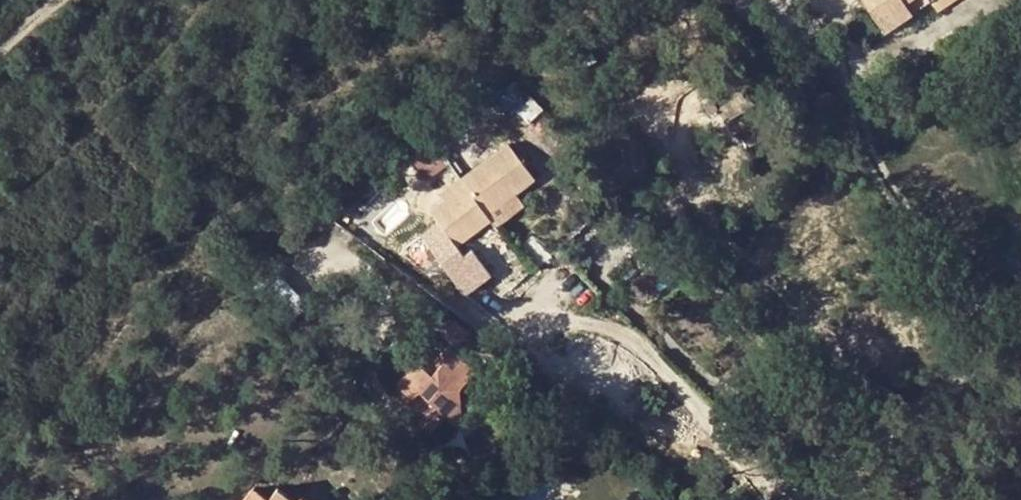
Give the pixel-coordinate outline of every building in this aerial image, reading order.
[(886,27),(912,8),(906,0),(869,0),(886,27)] [(748,86),(736,69),(708,89),(719,105),(748,86)] [(727,115),(755,97),(748,86),(719,105),(727,115)] [(449,158),(434,139),(413,155),(427,173),(449,158)] [(487,209),(515,188),(534,173),(507,139),(460,175),(465,182),(487,209)] [(460,175),(439,191),(444,196),(465,182),(460,175)] [(487,209),(465,182),(444,196),(431,207),(457,240),(492,215),(487,209)] [(487,209),(492,215),(498,224),(527,201),(515,188),(487,209)] [(447,322),(461,336),(469,328),(454,315),(447,322)] [(445,441),(464,422),(460,385),(475,367),(454,348),(433,371),(418,358),(398,379),(413,393),(419,387),(441,406),(424,424),(445,441)] [(703,484),(711,493),(723,485),(716,475),(703,484)] [(302,493),(298,497),(279,484),(269,495),(252,484),(240,499),(312,499),(302,493)]
